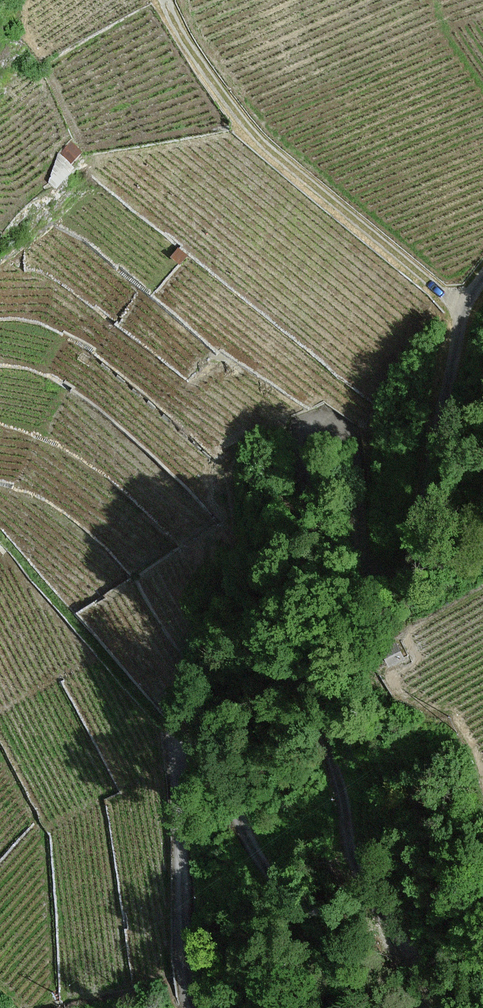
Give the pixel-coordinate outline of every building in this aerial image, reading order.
[(80,151),(70,144),(64,152),(75,159),(80,151)] [(186,255),(179,250),(175,255),(182,261),(186,255)]
